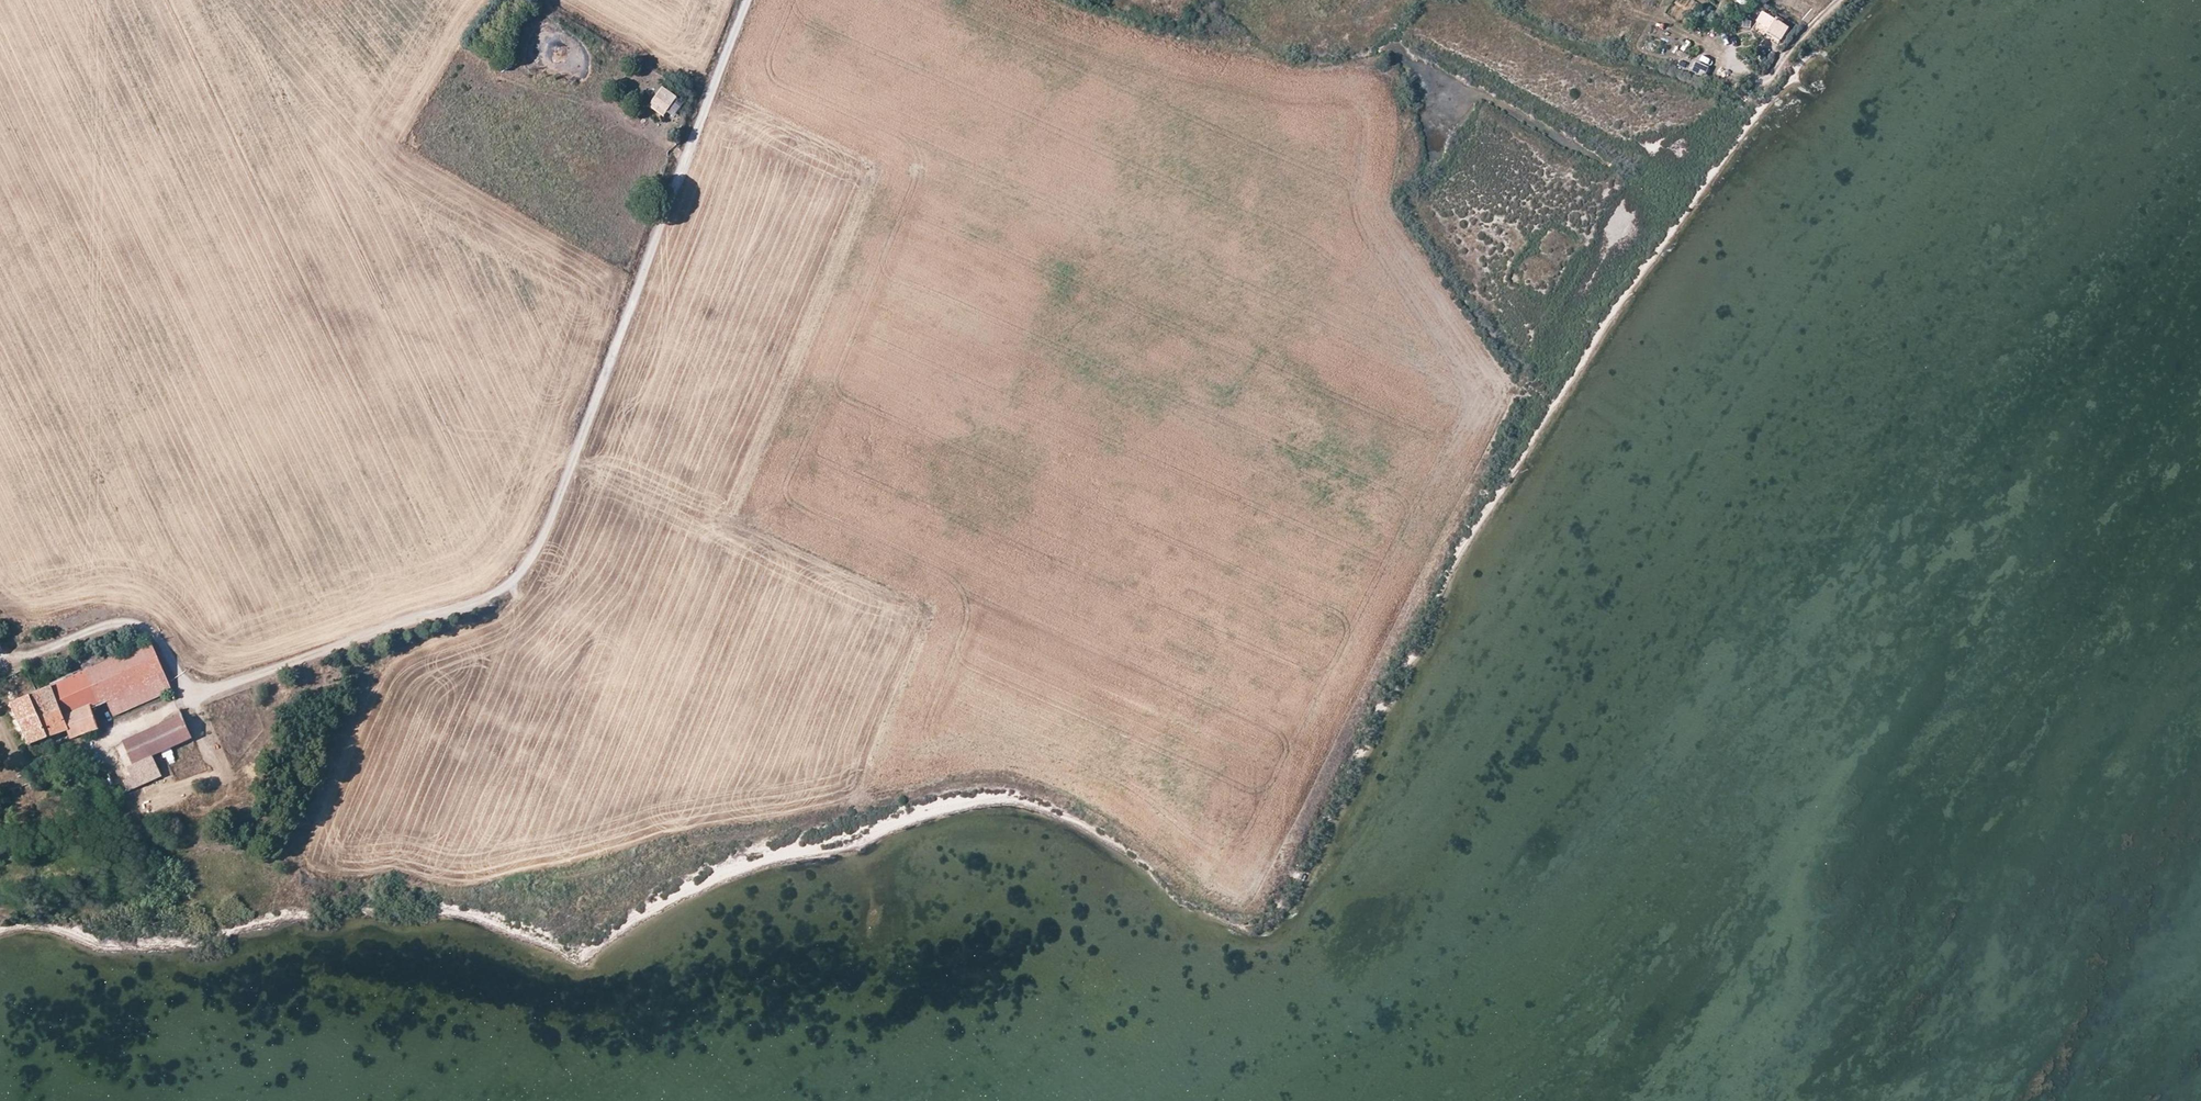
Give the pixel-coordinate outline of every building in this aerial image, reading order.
[(1784,41),(1791,28),(1764,13),(1759,23),(1772,30),(1770,34),(1784,41)] [(1694,61),(1691,70),(1704,75),(1708,66),(1694,61)] [(651,107),(666,117),(678,98),(663,88),(651,107)] [(107,701),(114,716),(171,691),(150,644),(13,704),(30,745),(69,730),(73,740),(98,730),(91,708),(107,701)] [(190,739),(191,738),(182,717),(125,742),(134,762),(152,755),(190,739)]
